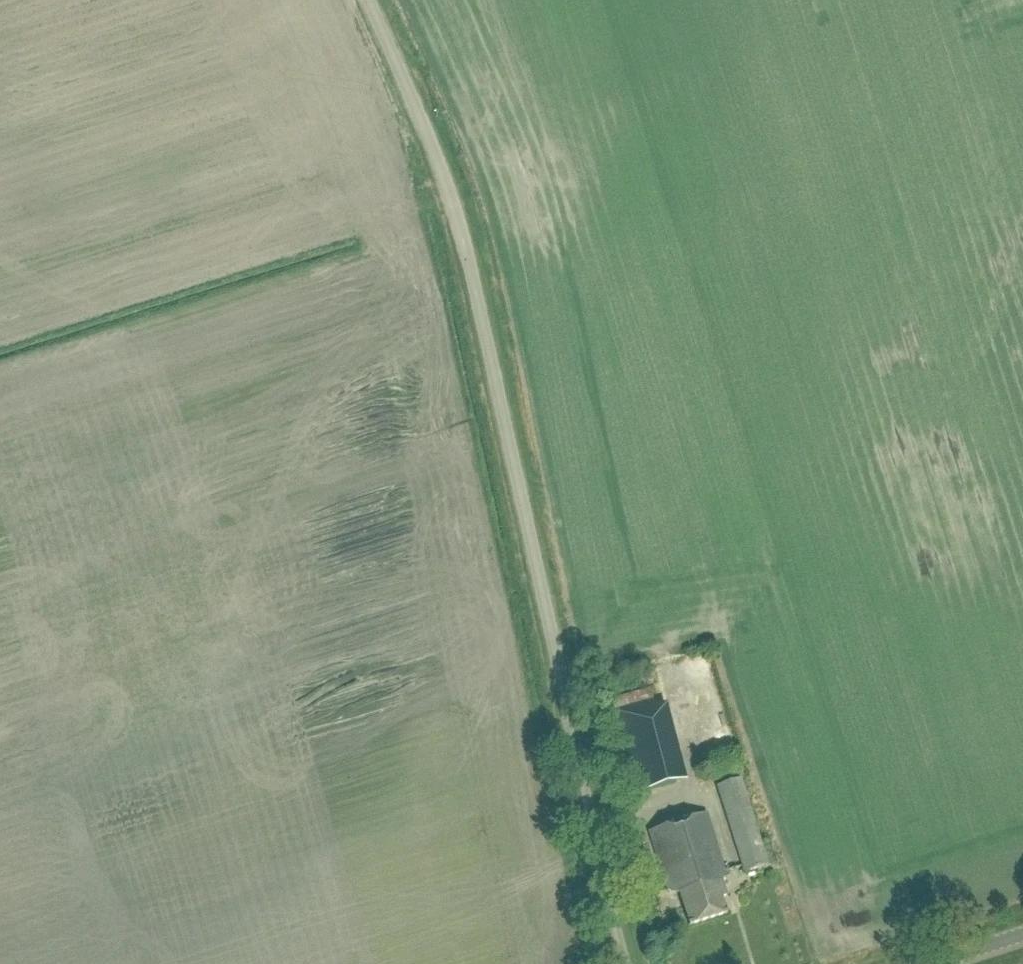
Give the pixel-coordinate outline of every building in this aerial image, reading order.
[(653,708),(648,691),(609,701),(635,796),(687,782),(666,705),(653,708)] [(767,867),(739,780),(715,788),(743,875),(767,867)] [(726,880),(706,815),(648,833),(667,892),(679,896),(688,925),(726,914),(721,899),(726,898),(721,882),(726,880)]
